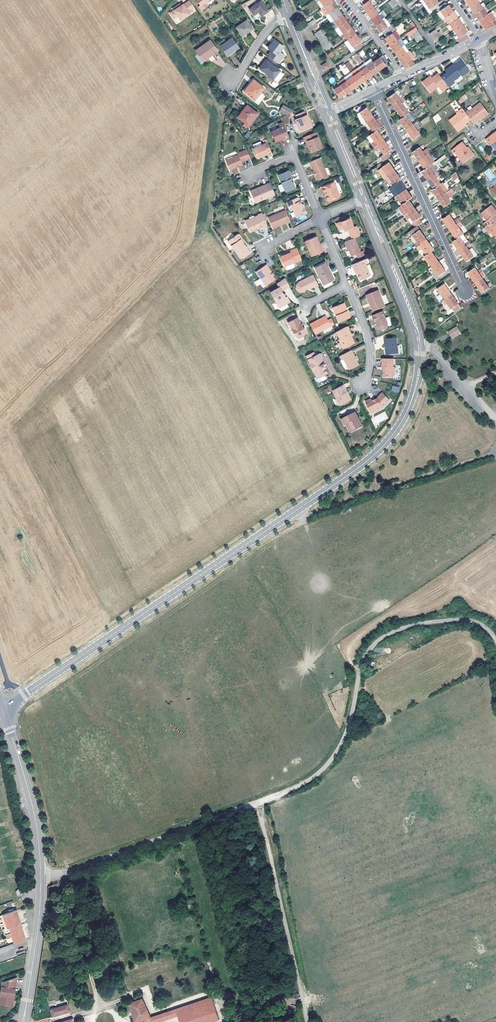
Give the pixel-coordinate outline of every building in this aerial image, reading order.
[(194,7),(189,0),(183,5),(182,4),(180,5),(178,7),(177,5),(172,9),(173,10),(169,13),(173,19),(177,16),(180,20),(192,11),(191,10),(194,7)] [(199,5),(202,9),(207,6),(206,4),(211,0),(196,0),(199,5)] [(321,9),(324,7),(320,0),(315,0),(321,9)] [(361,2),(363,4),(362,5),(367,12),(373,7),(369,1),(370,0),(363,0),(361,2)] [(429,8),(432,12),(434,10),(439,6),(437,3),(438,3),(436,0),(427,0),(425,2),(429,8)] [(268,11),(261,1),(250,9),(254,15),(258,12),(262,16),(268,11)] [(324,7),(329,13),(337,8),(332,1),(324,7)] [(474,14),(482,8),(478,1),(470,7),(474,14)] [(440,11),(445,17),(453,11),(448,5),(447,5),(445,2),(439,6),(434,10),(436,13),(440,11)] [(367,12),(371,19),(378,14),(373,7),(367,12)] [(334,20),(342,14),(337,8),(329,13),(334,20)] [(474,14),(479,20),(487,14),(482,8),(474,14)] [(445,17),(450,24),(458,18),(453,11),(445,17)] [(487,14),(479,20),(484,27),(486,26),(488,29),(495,25),(495,20),(490,12),(487,14)] [(334,20),(339,27),(346,21),(342,14),(334,20)] [(376,25),(383,21),(378,14),(371,19),(376,25)] [(454,30),(462,24),(458,18),(450,24),(454,30)] [(253,29),(247,20),(236,27),(242,36),(253,29)] [(334,20),(330,22),(335,29),(339,27),(334,20)] [(343,33),(351,28),(346,21),(339,27),(343,33)] [(385,23),(383,21),(376,25),(381,32),(382,31),(384,34),(392,28),(387,22),(385,23)] [(467,32),(462,24),(454,30),(459,37),(457,39),(460,43),(470,38),(467,32)] [(392,28),(399,38),(401,37),(394,27),(392,28)] [(343,33),(348,40),(356,34),(351,28),(343,33)] [(385,38),(390,45),(397,40),(399,38),(392,28),(384,34),(386,37),(385,38)] [(320,30),(315,34),(319,40),(325,36),(320,30)] [(438,32),(432,37),(434,40),(442,34),(440,31),(438,32)] [(343,33),(340,36),(344,42),(348,40),(343,33)] [(348,40),(355,50),(362,45),(360,42),(361,41),(356,34),(348,40)] [(325,36),(319,40),(324,47),(330,43),(325,36)] [(224,39),(218,43),(227,56),(239,47),(232,38),(226,42),(224,39)] [(210,40),(196,50),(203,61),(217,51),(210,40)] [(268,55),(269,56),(276,62),(278,63),(284,55),(280,52),(284,47),(275,40),(268,48),(271,50),(268,55)] [(348,40),(344,42),(351,52),(355,50),(348,40)] [(390,45),(394,52),(401,47),(397,40),(390,45)] [(340,43),(336,50),(341,52),(345,46),(340,43)] [(404,45),(401,47),(394,52),(399,59),(409,52),(404,45)] [(406,69),(415,65),(412,60),(415,58),(410,51),(409,52),(399,59),(406,69)] [(387,62),(383,55),(373,62),(379,70),(386,65),(385,64),(387,62)] [(276,62),(269,56),(260,68),(274,79),(274,78),(276,80),(279,79),(282,76),(281,73),(279,72),(280,71),(273,65),(276,62)] [(454,65),(461,74),(462,75),(469,70),(461,60),(454,65)] [(326,62),(321,66),(324,70),(330,67),(326,62)] [(349,62),(345,65),(350,71),(353,69),(349,62)] [(367,67),(372,75),(379,70),(373,62),(367,67)] [(444,82),(448,87),(452,84),(450,83),(461,74),(454,65),(453,64),(448,68),(450,70),(446,72),(440,77),(444,82)] [(367,67),(360,72),(366,80),(372,75),(367,67)] [(353,76),(360,72),(358,68),(351,73),(353,76)] [(353,76),(359,85),(366,80),(360,72),(353,76)] [(346,81),(353,76),(351,73),(344,78),(346,81)] [(429,80),(427,78),(422,82),(430,93),(438,86),(442,91),(448,87),(444,82),(440,77),(437,73),(432,77),(429,80)] [(353,76),(346,81),(352,90),(359,85),(353,76)] [(340,86),(346,81),(344,78),(343,77),(337,82),(340,86)] [(264,88),(254,80),(244,92),(255,100),(264,88)] [(346,81),(340,86),(335,90),(339,97),(345,93),(346,94),(352,90),(346,81)] [(388,98),(395,108),(402,103),(405,100),(403,97),(399,99),(395,93),(388,98)] [(469,110),(466,112),(471,119),(474,123),(480,119),(482,117),(481,116),(482,115),(484,117),(489,113),(481,102),(473,109),(471,106),(468,108),(469,110)] [(395,108),(401,118),(406,114),(408,113),(402,103),(395,108)] [(247,105),(238,117),(249,126),(258,114),(247,105)] [(366,122),(373,117),(366,108),(359,112),(361,115),(358,118),(363,125),(366,122)] [(465,123),(471,119),(466,112),(463,108),(457,113),(458,114),(450,120),(458,131),(463,127),(461,125),(463,124),(464,125),(465,123)] [(308,115),(306,111),(298,115),(299,118),(297,119),(302,130),(303,131),(313,127),(311,123),(312,120),(310,116),(308,115)] [(432,117),(435,123),(441,119),(438,113),(432,117)] [(399,119),(406,129),(413,124),(411,121),(406,114),(401,118),(399,119)] [(428,116),(419,122),(422,126),(430,120),(428,116)] [(373,117),(366,122),(373,132),(377,130),(380,127),(373,117)] [(276,142),(290,136),(284,122),(279,124),(281,128),(272,132),(276,142)] [(420,134),(413,124),(406,129),(413,139),(420,134)] [(373,132),(369,135),(374,141),(371,143),(373,147),(384,140),(377,130),(373,132)] [(487,139),(489,142),(490,142),(495,149),(495,131),(487,139)] [(324,148),(317,133),(305,138),(308,143),(310,143),(312,148),(314,152),(324,148)] [(380,157),(383,161),(390,156),(388,152),(391,150),(384,140),(373,147),(376,151),(379,148),(383,154),(380,157)] [(467,148),(462,142),(452,150),(454,154),(456,153),(464,163),(475,155),(471,150),(468,152),(467,150),(468,149),(467,148)] [(269,154),(273,152),(269,143),(254,149),(259,159),(269,154)] [(412,152),(418,161),(425,156),(429,153),(426,149),(422,152),(419,147),(412,152)] [(244,163),(252,160),(249,152),(240,155),(241,157),(228,162),(232,172),(245,166),(244,163)] [(418,161),(424,170),(431,165),(425,156),(418,161)] [(329,176),(321,158),(312,162),(316,171),(318,176),(320,180),(329,176)] [(383,168),(389,176),(395,171),(389,163),(383,168)] [(421,172),(427,180),(437,173),(431,165),(424,170),(421,172)] [(489,170),(486,173),(491,180),(494,177),(489,170)] [(389,176),(386,178),(392,187),(401,181),(401,180),(395,171),(389,176)] [(291,172),(280,176),(287,193),(297,189),(297,187),(295,183),(293,183),(292,180),(294,179),(291,172)] [(437,173),(427,180),(433,189),(439,185),(440,184),(436,178),(439,176),(437,173)] [(396,197),(407,189),(401,181),(392,187),(389,188),(396,197)] [(335,183),(323,188),(325,194),(327,194),(328,197),(329,200),(332,201),(341,197),(335,183)] [(275,191),(272,184),(261,188),(262,189),(259,191),(258,190),(253,192),(258,204),(270,198),(268,193),(275,191)] [(433,189),(431,190),(437,198),(444,193),(439,185),(433,189)] [(444,193),(437,198),(444,207),(451,202),(448,198),(455,193),(452,188),(444,193)] [(402,205),(409,200),(413,198),(407,189),(396,197),(402,205)] [(299,198),(289,202),(291,207),(293,205),(298,218),(309,213),(307,208),(305,209),(303,205),(302,201),(301,202),(299,198)] [(409,200),(402,205),(408,214),(415,209),(409,200)] [(495,210),(492,205),(481,213),(489,224),(488,225),(491,228),(495,224),(495,215),(493,211),(495,210)] [(414,222),(413,223),(416,228),(417,226),(422,223),(419,219),(421,217),(415,209),(408,214),(406,216),(407,218),(410,216),(414,222)] [(288,224),(292,222),(287,211),(270,219),(275,229),(288,223),(288,224)] [(265,215),(264,214),(260,216),(248,222),(252,233),(265,227),(265,229),(269,227),(267,222),(265,215)] [(450,229),(461,222),(458,218),(454,221),(450,215),(443,220),(450,229)] [(355,239),(361,236),(357,228),(355,229),(354,228),(350,219),(337,225),(339,230),(342,228),(345,230),(346,232),(349,231),(353,240),(355,239)] [(461,222),(450,229),(457,239),(460,237),(464,234),(459,228),(463,225),(461,222)] [(491,228),(487,231),(490,234),(492,233),(494,236),(495,235),(495,236),(495,224),(491,228)] [(420,245),(427,240),(417,226),(416,228),(410,231),(413,235),(410,237),(414,244),(414,243),(417,247),(420,245)] [(240,235),(231,242),(242,257),(244,256),(247,259),(254,254),(246,244),(244,240),(244,239),(242,236),(240,235)] [(324,251),(316,237),(305,242),(311,253),(312,252),(314,256),(324,251)] [(453,242),(460,252),(467,247),(460,237),(457,239),(453,242)] [(362,253),(355,239),(353,240),(346,243),(349,250),(350,250),(353,257),(358,255),(359,258),(366,255),(365,252),(362,253)] [(420,245),(417,247),(420,251),(423,249),(427,255),(432,252),(434,250),(427,240),(420,245)] [(469,250),(467,247),(460,252),(467,262),(474,257),(477,255),(472,248),(469,250)] [(304,260),(299,249),(292,252),(292,254),(288,256),(283,258),(287,267),(304,260)] [(424,257),(432,267),(439,262),(432,252),(427,255),(424,257)] [(369,263),(367,259),(353,265),(357,273),(358,272),(359,275),(362,281),(371,276),(366,264),(369,263)] [(446,271),(439,262),(432,267),(439,276),(446,271)] [(326,285),(336,281),(336,279),(334,275),(333,275),(331,272),(332,272),(327,263),(317,269),(326,285)] [(278,280),(276,277),(277,276),(276,274),(274,275),(268,267),(259,274),(270,287),(278,280)] [(468,273),(475,283),(482,278),(486,276),(481,269),(478,272),(475,268),(468,273)] [(317,288),(321,286),(315,275),(302,282),(299,286),(299,290),(302,293),(306,293),(307,292),(308,290),(308,288),(311,287),(312,288),(312,289),(316,287),(317,288)] [(489,288),(482,278),(475,283),(482,293),(489,288)] [(294,302),(290,297),(289,298),(287,295),(285,292),(292,287),(287,279),(279,284),(281,288),(273,294),(283,309),(294,302)] [(445,299),(452,294),(444,284),(438,289),(441,293),(445,299)] [(385,308),(379,292),(367,296),(370,306),(373,313),(377,311),(385,308)] [(445,299),(442,301),(445,305),(444,305),(449,311),(452,308),(455,312),(461,307),(452,294),(445,299)] [(349,312),(345,304),(336,308),(342,323),(353,318),(350,311),(349,312)] [(383,313),(380,314),(373,317),(376,324),(378,323),(378,325),(377,326),(377,328),(378,329),(378,330),(379,330),(380,331),(381,331),(386,331),(388,328),(388,324),(386,320),(383,313)] [(318,335),(334,326),(331,321),(329,317),(313,325),(318,335)] [(301,319),(291,324),(297,334),(298,334),(300,338),(303,339),(307,337),(306,336),(309,334),(310,333),(307,328),(306,328),(304,325),(301,319)] [(457,326),(448,332),(452,337),(461,332),(457,326)] [(354,334),(350,327),(340,332),(339,332),(343,340),(342,340),(347,349),(357,343),(355,339),(353,338),(352,336),(353,335),(354,334)] [(390,355),(393,354),(401,354),(400,338),(388,339),(389,347),(390,347),(390,350),(389,350),(390,355)] [(354,350),(342,357),(344,360),(346,359),(350,366),(352,370),(362,365),(360,360),(358,360),(357,358),(358,357),(354,350)] [(318,356),(317,353),(309,356),(313,363),(312,363),(317,373),(318,373),(321,377),(323,378),(331,374),(328,368),(329,368),(327,365),(326,365),(325,363),(325,354),(322,354),(318,356)] [(396,359),(386,359),(386,367),(387,367),(388,367),(388,371),(387,371),(387,377),(396,377),(398,376),(398,367),(397,367),(396,359)] [(350,393),(346,385),(335,390),(343,406),(354,400),(351,396),(350,396),(348,393),(350,393)] [(367,401),(372,410),(376,408),(377,411),(384,407),(391,399),(383,392),(378,398),(373,401),(372,399),(367,401)] [(385,412),(371,418),(374,425),(388,419),(385,412)] [(361,418),(358,413),(355,414),(354,414),(350,416),(351,417),(344,420),(347,425),(349,424),(351,423),(355,431),(364,427),(362,423),(363,422),(359,418),(361,418)] [(16,910),(0,916),(4,929),(20,923),(16,910)] [(11,933),(14,944),(26,940),(20,923),(4,929),(2,929),(4,935),(11,933)] [(0,996),(0,1000),(3,1000),(3,1001),(3,1002),(4,1003),(5,1003),(8,1003),(9,1003),(10,1002),(10,1001),(13,1001),(16,978),(1,983),(0,996)] [(142,999),(129,1004),(135,1021),(138,1021),(144,1020),(145,1021),(153,1021),(142,999)] [(65,1005),(55,1008),(50,1009),(52,1016),(70,1011),(67,1002),(65,1003),(65,1005)]
